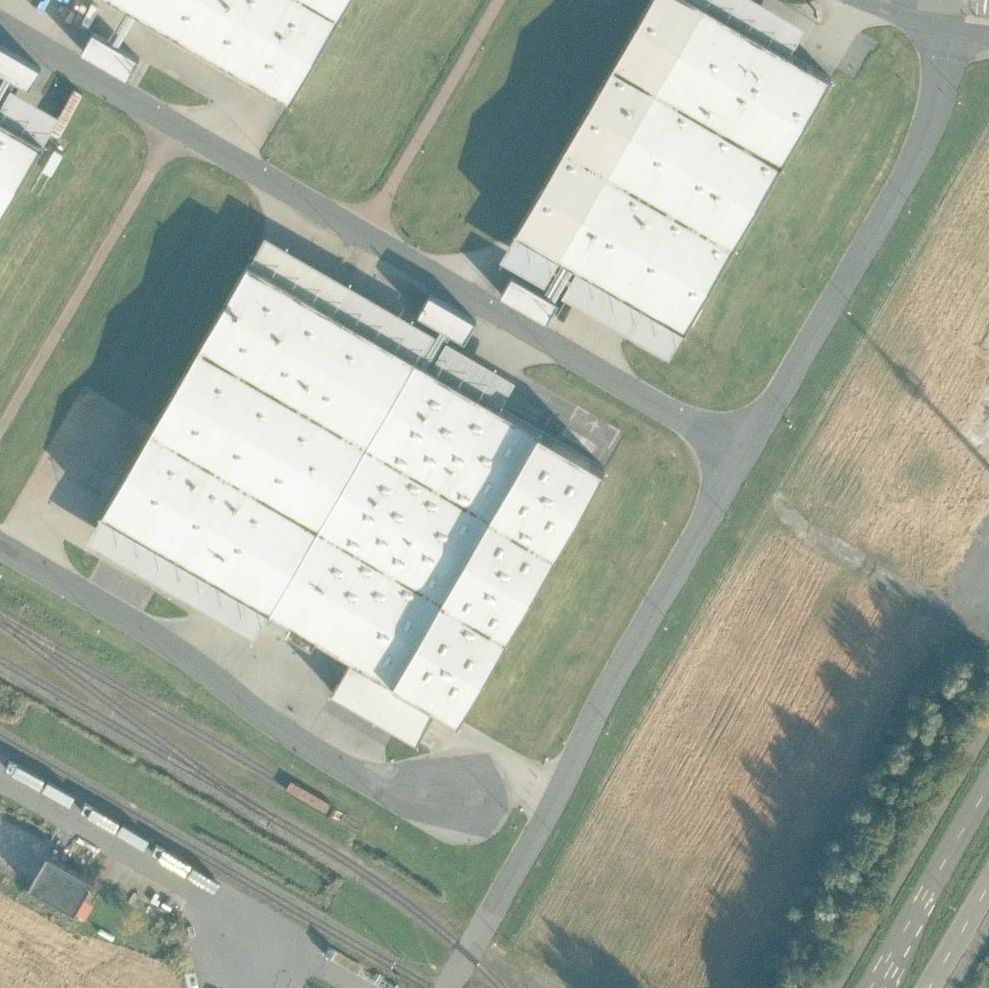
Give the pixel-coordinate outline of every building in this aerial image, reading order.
[(297,86),(347,0),(138,0),(297,86)] [(699,0),(656,0),(519,230),(687,331),(835,78),(699,0)] [(90,30),(80,48),(124,71),(133,52),(90,30)] [(0,106),(0,215),(48,133),(0,106)] [(602,473),(244,267),(87,541),(254,639),(268,611),(352,660),(332,695),(417,745),(435,712),(459,724),(602,473)] [(97,882),(51,856),(32,890),(77,916),(97,882)]
